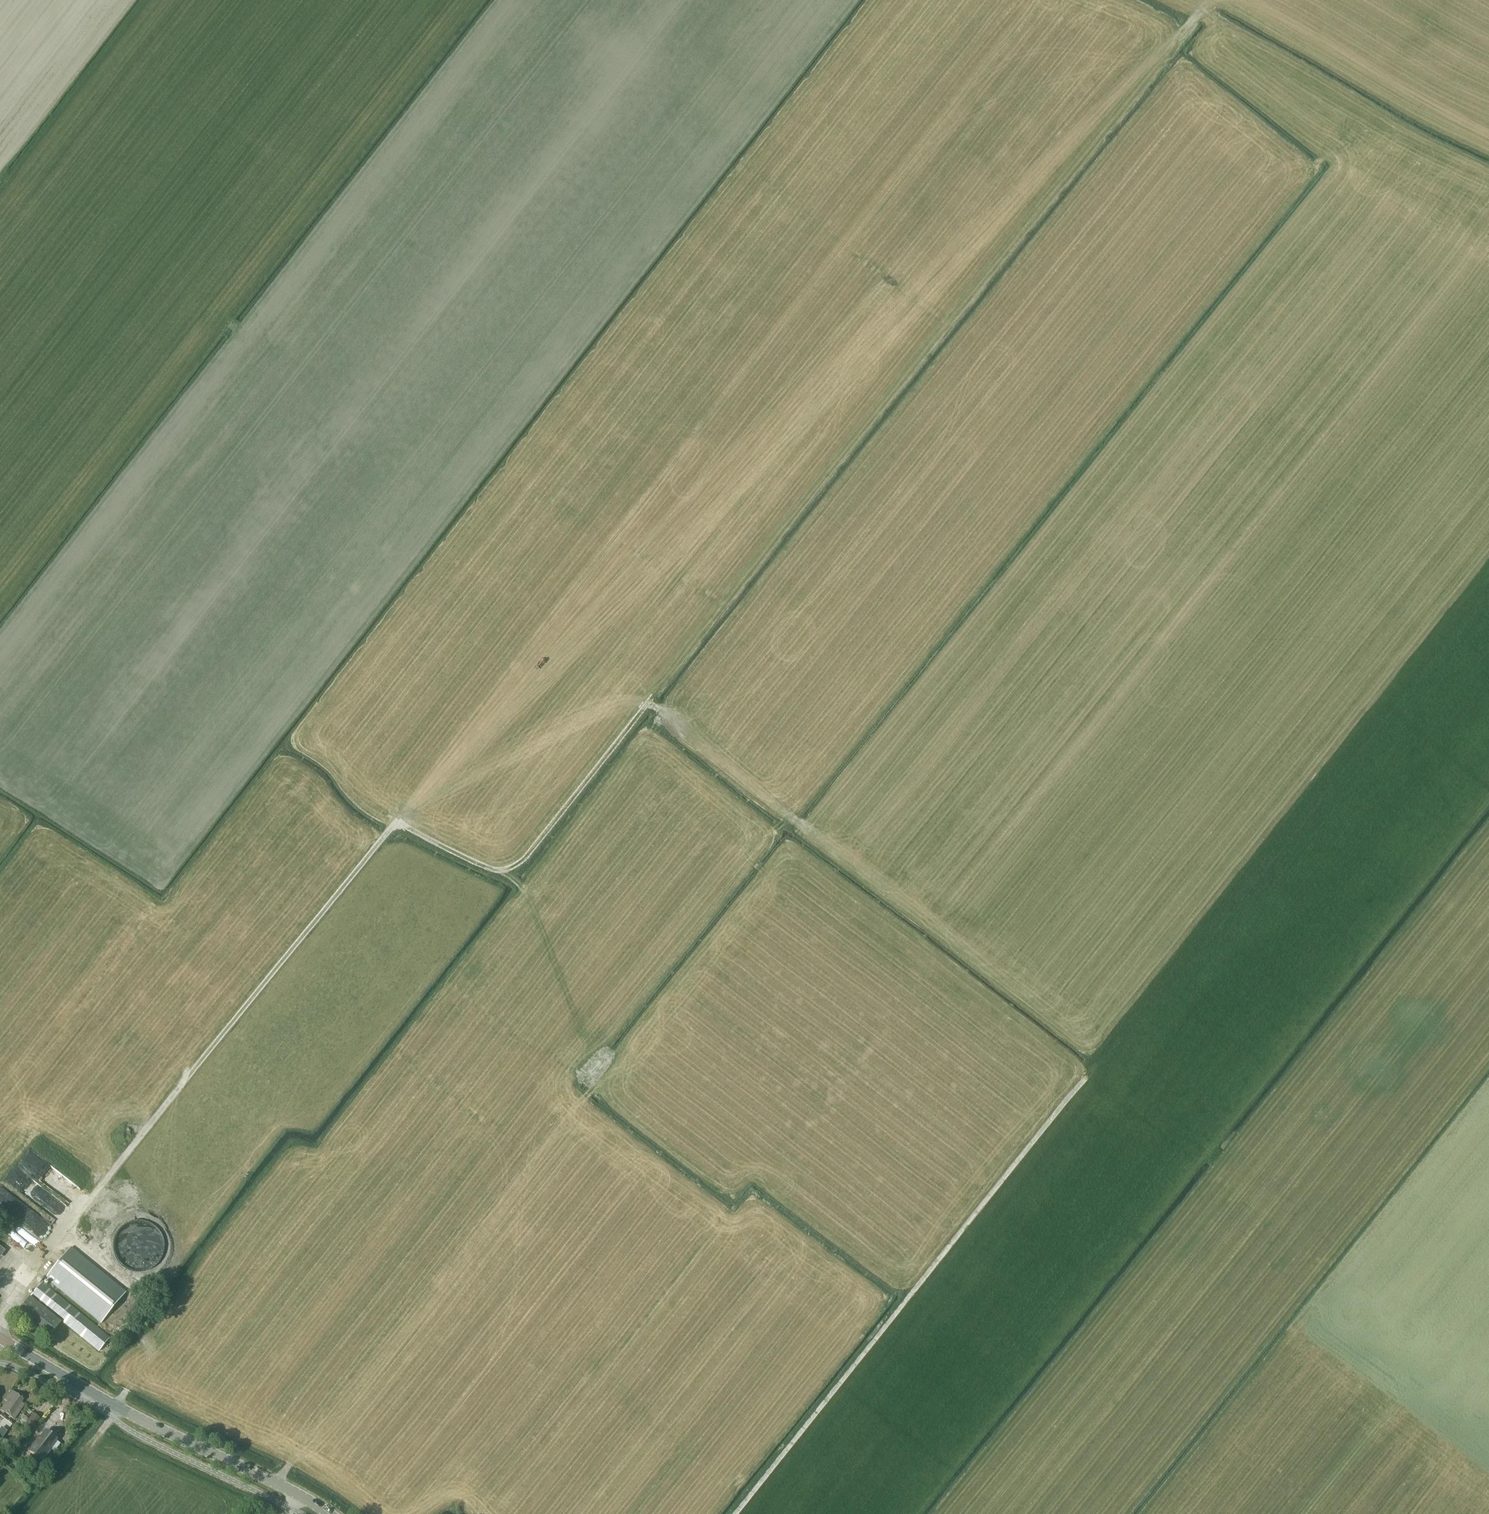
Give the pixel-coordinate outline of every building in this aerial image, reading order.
[(45,1278),(101,1323),(126,1293),(70,1248),(45,1278)] [(31,1296),(17,1313),(48,1338),(62,1321),(99,1351),(110,1338),(42,1283),(31,1296)] [(1,1410),(14,1419),(25,1405),(22,1403),(24,1399),(12,1391),(5,1400),(7,1402),(1,1410)] [(39,1418),(34,1413),(24,1426),(29,1431),(39,1418)] [(58,1439),(46,1430),(37,1442),(35,1440),(27,1450),(43,1462),(52,1450),(51,1449),(58,1439)] [(2,1462),(13,1470),(19,1464),(9,1456),(2,1462)]
